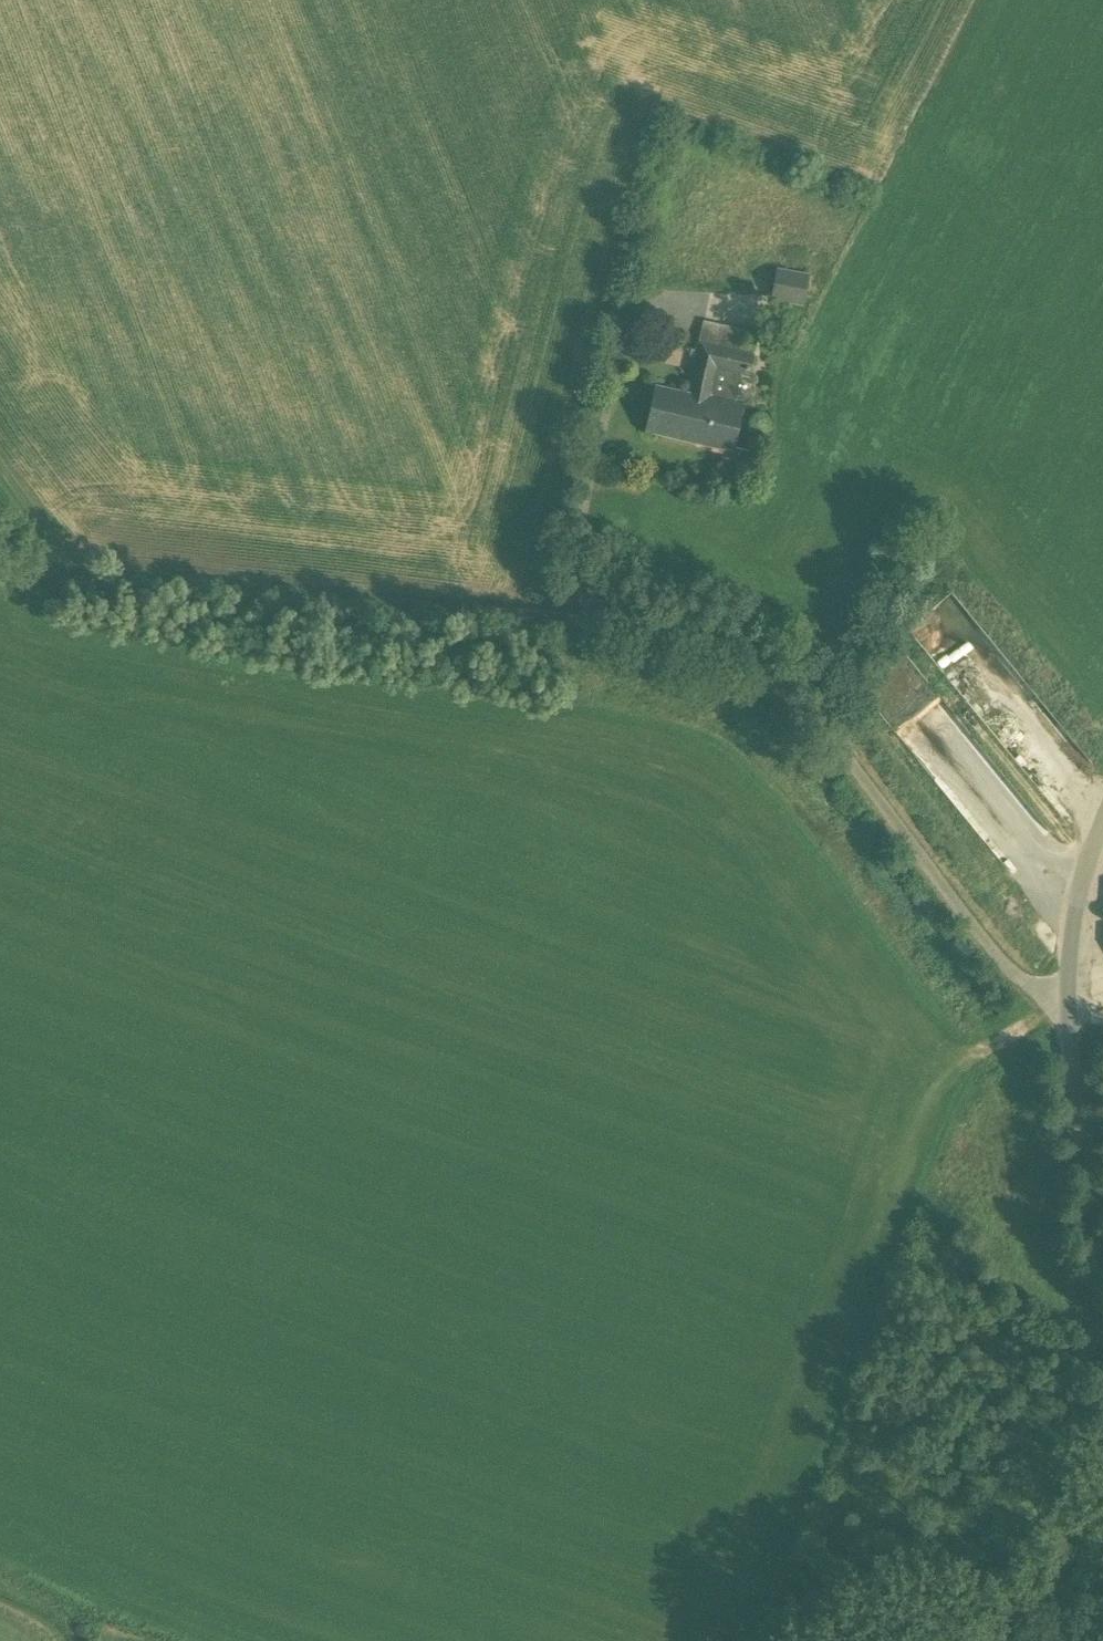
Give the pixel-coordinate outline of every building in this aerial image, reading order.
[(773,289),(784,291),(782,302),(804,306),(810,274),(776,268),(773,289)] [(749,376),(755,353),(699,340),(687,392),(656,385),(646,431),(734,450),(745,401),(735,398),(740,374),(749,376)]
